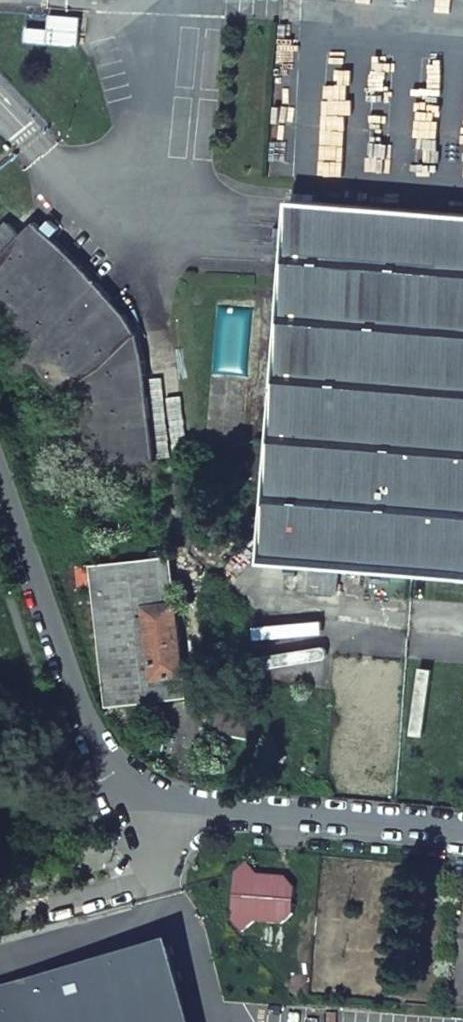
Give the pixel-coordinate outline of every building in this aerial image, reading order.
[(27,28),(27,42),(79,45),(80,17),(49,15),(49,29),(27,28)] [(292,201),(262,563),(314,567),(342,569),(413,575),(462,579),(462,215),(445,213),(369,207),(342,205),(292,201)] [(51,223),(43,231),(35,225),(22,237),(8,223),(0,230),(0,335),(59,395),(90,469),(155,461),(145,362),(138,334),(112,301),(68,254),(52,239),(59,231),(51,223)] [(170,558),(76,568),(78,589),(94,587),(107,708),(187,699),(176,604),(170,558)] [(340,597),(342,569),(314,567),(312,594),(340,597)] [(259,739),(215,731),(212,751),(255,758),(259,739)] [(294,915),(296,889),(286,878),(258,875),(248,863),(236,874),(232,920),(242,932),(255,922),(282,924),(294,915)] [(168,945),(0,989),(0,1021),(188,1021),(168,945)]
